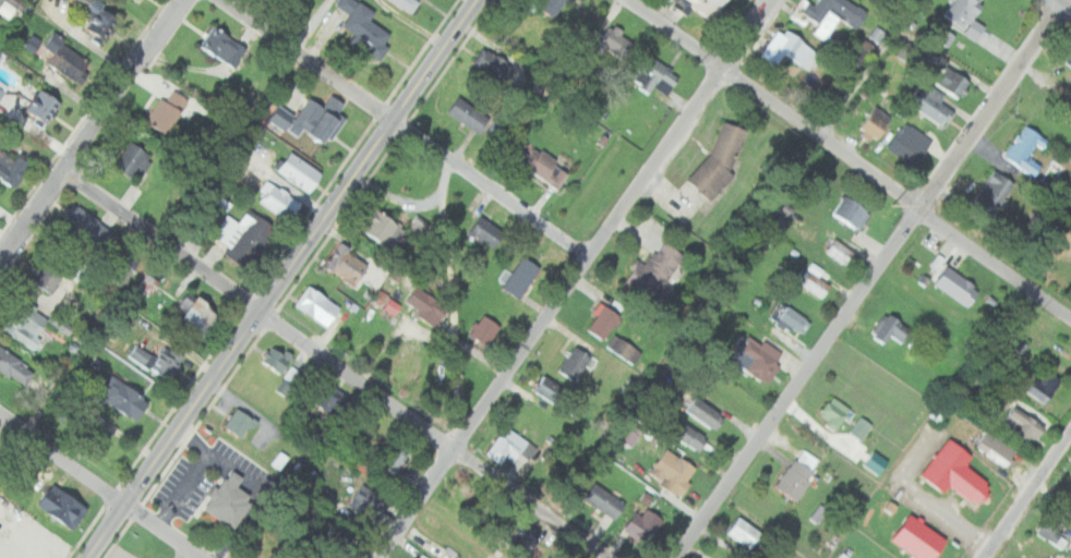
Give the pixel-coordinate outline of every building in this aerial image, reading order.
[(17,6),(16,5),(19,0),(2,0),(0,3),(0,13),(8,18),(17,6)] [(117,14),(97,0),(95,0),(77,22),(98,38),(117,14)] [(394,34),(371,20),(375,12),(357,0),(340,0),(336,7),(348,14),(338,31),(380,57),(394,34)] [(410,13),(420,1),(419,0),(392,0),(410,13)] [(542,18),(561,0),(525,0),(542,18)] [(711,21),(727,0),(684,0),(711,21)] [(850,0),(801,0),(794,11),(831,35),(841,20),(856,29),(868,12),(850,0)] [(970,29),(982,0),(950,0),(942,19),(970,29)] [(201,45),(236,68),(249,48),(214,25),(201,45)] [(819,51),(780,25),(760,56),(775,65),(784,52),(807,68),(819,51)] [(635,43),(611,26),(599,43),(623,59),(635,43)] [(952,34),(941,27),(933,40),(944,47),(952,34)] [(48,62),(76,83),(91,63),(53,37),(46,47),(55,52),(48,62)] [(1070,71),(1070,45),(1058,61),(1070,71)] [(471,64),(503,85),(515,66),(484,46),(471,64)] [(628,77),(648,95),(659,82),(669,90),(678,78),(649,53),(628,77)] [(935,83),(959,98),(972,80),(948,63),(935,83)] [(911,105),(943,124),(955,105),(923,84),(911,105)] [(191,101),(173,86),(146,119),(165,134),(191,101)] [(61,101),(40,87),(23,112),(44,126),(61,101)] [(324,105),(311,97),(297,120),(327,138),(348,105),(330,94),(324,105)] [(490,117),(458,96),(447,112),(479,133),(490,117)] [(295,137),(317,106),(304,98),(283,129),(295,137)] [(259,117),(276,130),(287,115),(270,102),(259,117)] [(868,140),(880,122),(865,111),(852,129),(868,140)] [(507,125),(519,131),(525,118),(513,113),(507,125)] [(721,197),(746,130),(720,119),(695,187),(721,197)] [(934,140),(906,122),(888,148),(916,167),(934,140)] [(1050,140),(1024,124),(1004,157),(1035,175),(1042,165),(1030,157),(1037,145),(1045,149),(1050,140)] [(115,162),(134,181),(154,159),(134,142),(115,162)] [(556,190),(570,171),(532,142),(518,160),(556,190)] [(0,144),(0,177),(14,186),(29,162),(0,144)] [(308,194),(323,175),(292,150),(277,169),(308,194)] [(1016,186),(997,170),(971,202),(990,218),(1016,186)] [(302,203),(269,179),(255,197),(288,221),(302,203)] [(870,211),(844,194),(831,213),(857,231),(870,211)] [(239,222),(224,213),(230,203),(219,195),(198,229),(251,264),(275,226),(248,208),(239,222)] [(93,246),(106,229),(71,201),(58,218),(93,246)] [(406,228),(375,207),(360,229),(390,250),(406,228)] [(422,217),(410,215),(408,231),(420,233),(422,217)] [(472,230),(494,247),(506,233),(484,216),(472,230)] [(627,287),(651,303),(684,254),(660,238),(627,287)] [(826,251),(845,265),(855,252),(834,238),(826,251)] [(101,270),(121,287),(141,262),(121,246),(101,270)] [(329,268),(356,286),(371,265),(345,247),(329,268)] [(520,298),(541,267),(524,255),(503,284),(520,298)] [(48,293),(64,276),(49,263),(34,280),(48,293)] [(936,283),(968,306),(982,289),(949,265),(936,283)] [(821,299),(830,287),(804,266),(794,278),(821,299)] [(135,285),(150,295),(159,281),(144,271),(135,285)] [(341,308),(310,284),(296,304),(327,327),(341,308)] [(446,312),(417,287),(405,302),(434,327),(446,312)] [(191,302),(184,298),(176,311),(185,317),(182,324),(201,336),(218,310),(195,294),(191,302)] [(1,328),(29,347),(49,317),(21,299),(1,328)] [(587,328),(603,340),(621,315),(604,304),(587,328)] [(803,335),(811,322),(786,304),(778,317),(803,335)] [(911,330),(887,312),(870,333),(888,347),(898,333),(904,338),(911,330)] [(469,332),(486,345),(500,327),(482,314),(469,332)] [(633,365),(641,352),(615,332),(606,345),(633,365)] [(126,353),(137,364),(146,354),(135,343),(126,353)] [(152,366),(170,379),(184,357),(166,344),(152,366)] [(285,396),(301,373),(289,363),(293,357),(274,344),(262,361),(285,377),(276,389),(285,396)] [(763,381),(781,360),(762,344),(745,365),(763,381)] [(574,381),(593,359),(577,345),(557,368),(574,381)] [(24,387),(35,369),(0,347),(0,371),(24,387)] [(1028,390),(1045,403),(1062,381),(1045,368),(1028,390)] [(152,400),(111,374),(97,395),(137,421),(152,400)] [(561,395),(539,380),(533,389),(555,404),(561,395)] [(316,405),(335,417),(344,402),(325,391),(316,405)] [(724,413),(694,396),(685,411),(715,428),(724,413)] [(818,415),(838,427),(850,409),(831,397),(818,415)] [(1032,444),(1045,427),(1016,404),(1003,422),(1032,444)] [(225,426),(243,438),(255,418),(236,408),(225,426)] [(861,439),(873,425),(863,417),(851,430),(861,439)] [(672,433),(697,451),(707,437),(682,420),(672,433)] [(515,462),(521,452),(529,458),(537,447),(506,425),(485,453),(502,465),(507,457),(515,462)] [(627,447),(634,435),(622,428),(615,439),(627,447)] [(1007,468),(1018,450),(987,429),(976,447),(1007,468)] [(377,461),(394,475),(414,450),(398,437),(377,461)] [(951,483),(977,504),(992,484),(967,464),(974,456),(951,438),(922,475),(944,493),(951,483)] [(649,471),(677,496),(698,472),(670,447),(649,471)] [(777,485),(796,499),(822,463),(803,449),(777,485)] [(232,529),(254,498),(238,486),(243,477),(230,469),(203,508),(232,529)] [(626,505),(597,481),(585,497),(613,520),(626,505)] [(74,529),(88,506),(51,483),(37,506),(74,529)] [(382,506),(360,486),(347,501),(369,521),(382,506)] [(664,521),(645,505),(624,530),(643,545),(664,521)] [(1056,532),(1063,519),(1048,510),(1035,531),(1062,547),(1067,538),(1056,532)] [(920,557),(936,557),(949,539),(912,513),(893,538),(920,557)] [(749,550),(763,535),(739,514),(726,530),(749,550)] [(540,543),(516,523),(509,533),(532,553),(540,543)]
